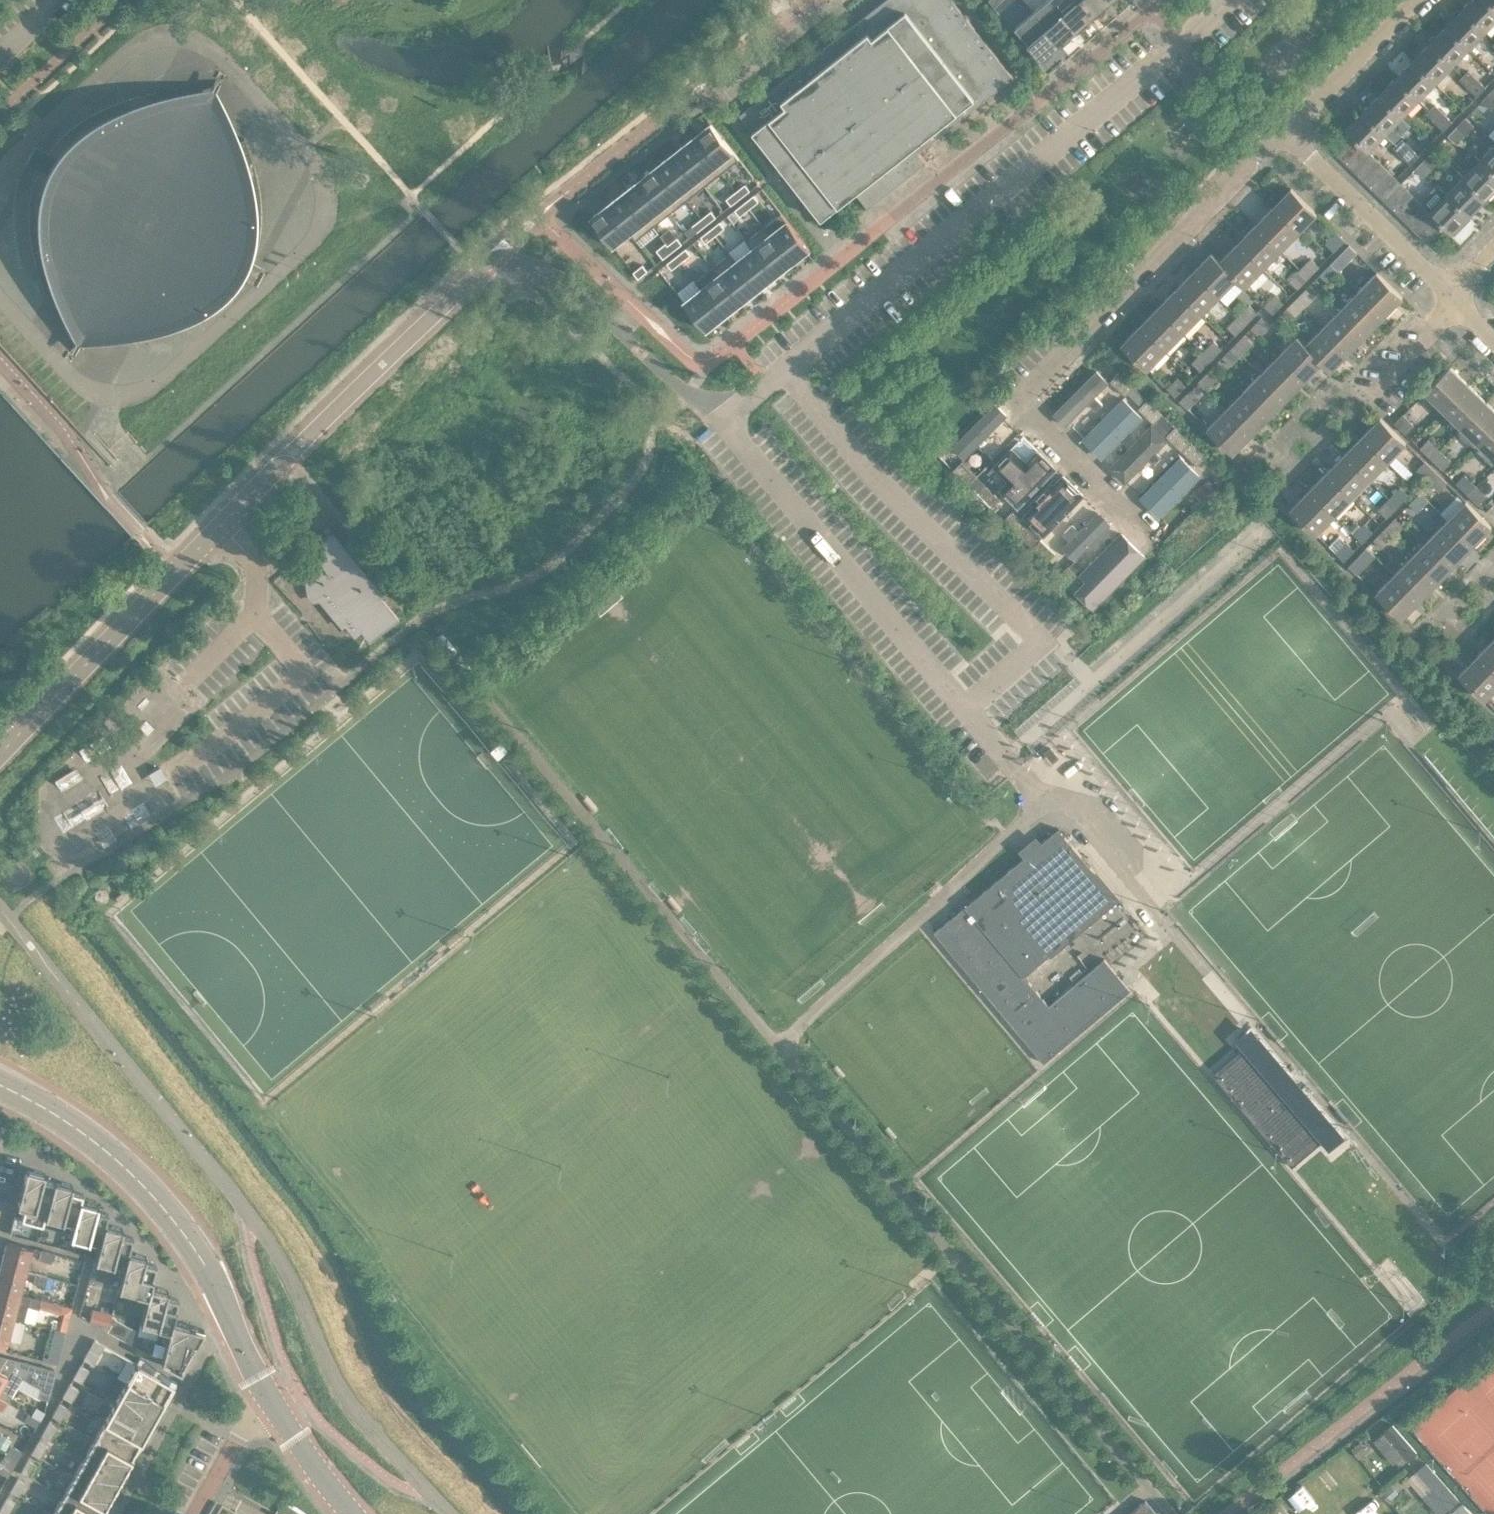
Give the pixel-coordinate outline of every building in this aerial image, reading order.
[(867,207),(926,161),(918,151),(1013,77),(952,0),(883,0),(849,26),(850,27),(845,30),(789,74),(739,114),(821,217),(854,191),(867,207)] [(1076,29),(1077,28),(1053,0),(1046,0),(1033,12),(1060,43),(1059,44),(1060,45),(1071,36),(1070,34),(1076,29)] [(1077,28),(1076,29),(1078,31),(1089,21),(1087,19),(1094,14),(1094,13),(1083,0),(1053,0),(1077,28)] [(1094,13),(1094,14),(1095,16),(1106,6),(1104,5),(1110,0),(1083,0),(1094,13)] [(1493,20),(1493,6),(1488,0),(1471,0),(1462,9),(1484,30),(1493,20)] [(1446,26),(1467,47),(1484,30),(1462,9),(1446,26)] [(1052,49),(1059,44),(1060,43),(1033,12),(1015,27),(1028,42),(1027,42),(1041,59),(1041,58),(1043,60),(1054,51),(1052,49)] [(1451,64),(1467,47),(1446,26),(1429,43),(1451,64)] [(1429,43),(1412,60),(1434,81),(1451,64),(1429,43)] [(1417,98),(1434,81),(1412,60),(1395,77),(1417,98)] [(1459,79),(1467,86),(1471,82),(1473,84),(1477,79),(1468,70),(1459,79)] [(1395,77),(1379,94),(1400,115),(1417,98),(1395,77)] [(63,134),(61,137),(55,143),(51,148),(48,153),(44,151),(35,167),(39,169),(37,175),(35,181),(34,185),(33,188),(32,194),(31,200),(30,206),(30,210),(30,214),(30,220),(30,224),(31,230),(32,237),(33,243),(34,253),(37,263),(39,271),(43,282),(46,292),(45,293),(45,294),(48,293),(54,290),(58,300),(60,305),(65,314),(70,326),(76,337),(69,350),(73,353),(80,340),(96,338),(108,336),(120,334),(131,332),(132,336),(133,338),(134,341),(135,341),(134,339),(144,337),(161,332),(167,330),(175,327),(181,324),(187,322),(192,319),(198,316),(203,313),(211,308),(214,306),(219,302),(225,296),(228,293),(231,291),(236,284),(239,281),(241,278),(245,280),(253,263),(250,262),(252,256),(253,252),(255,246),(256,240),(257,234),(258,230),(258,226),(259,220),(258,213),(258,209),(258,199),(257,192),(256,184),(255,181),(254,174),(253,171),(252,167),(251,165),(250,160),(245,145),(242,139),(244,138),(243,137),(234,140),(230,130),(225,119),(222,112),(218,104),(213,94),(220,80),(216,78),(208,91),(200,92),(184,94),(168,97),(157,99),(155,90),(154,90),(154,91),(138,96),(128,98),(124,100),(122,101),(112,104),(106,107),(97,111),(89,116),(80,121),(76,124),(73,126),(66,132),(63,134)] [(1473,84),(1471,82),(1467,86),(1476,95),(1485,87),(1477,79),(1473,84)] [(1493,104),(1493,99),(1492,97),(1493,96),(1493,94),(1491,90),(1481,100),(1490,108),(1493,104)] [(1400,115),(1379,94),(1362,111),(1384,132),(1400,115)] [(1426,113),(1434,120),(1437,117),(1439,118),(1444,114),(1434,104),(1426,113)] [(1353,136),(1362,145),(1367,150),(1384,132),(1362,111),(1345,129),(1353,136)] [(1439,118),(1437,117),(1434,120),(1443,130),(1452,121),(1444,114),(1439,118)] [(1459,131),(1463,136),(1473,125),(1465,117),(1457,124),(1462,129),(1459,131)] [(710,123),(692,137),(720,172),(738,158),(710,123)] [(1456,143),(1463,136),(1459,131),(1462,129),(1457,124),(1448,134),(1456,143)] [(1353,136),(1336,153),(1345,162),(1362,145),(1353,136)] [(720,172),(692,137),(675,150),(703,186),(720,172)] [(1404,151),(1406,152),(1411,148),(1401,138),(1392,147),(1400,154),(1404,151)] [(1480,159),(1493,173),(1493,144),(1480,159)] [(1370,153),(1367,150),(1362,145),(1345,162),(1353,170),(1370,153)] [(1418,155),(1411,148),(1406,152),(1404,151),(1400,154),(1410,164),(1418,155)] [(703,186),(675,150),(659,163),(686,199),(703,186)] [(1431,151),(1424,159),(1428,162),(1425,165),(1430,170),(1440,160),(1431,151)] [(1463,176),(1485,197),(1493,188),(1493,173),(1480,159),(1472,152),(1466,158),(1473,166),(1463,176)] [(1362,178),(1378,161),(1370,153),(1353,170),(1362,178)] [(1425,165),(1428,162),(1424,159),(1414,168),(1423,177),(1430,170),(1425,165)] [(1362,178),(1370,187),(1387,169),(1378,161),(1362,178)] [(669,212),(686,199),(659,163),(642,177),(669,212)] [(1396,178),(1387,169),(1370,187),(1379,195),(1396,178)] [(1485,197),(1463,176),(1446,193),(1468,214),(1485,197)] [(642,177),(625,190),(652,226),(669,212),(642,177)] [(744,183),(735,191),(740,197),(749,189),(744,183)] [(1384,200),(1392,208),(1409,191),(1400,183),(1384,200)] [(1290,187),(1272,206),(1298,231),(1316,213),(1290,187)] [(635,239),(652,226),(625,190),(608,203),(630,231),(629,232),(635,239)] [(730,204),(740,197),(735,191),(725,198),(730,204)] [(1417,199),(1409,191),(1392,208),(1401,217),(1417,199)] [(1429,211),(1434,216),(1443,224),(1451,232),(1468,214),(1446,193),(1429,211)] [(753,194),(744,202),(748,208),(758,200),(753,194)] [(1409,225),(1426,207),(1417,199),(1401,217),(1409,225)] [(739,215),(748,208),(744,202),(734,209),(739,215)] [(590,217),(612,245),(629,232),(630,231),(608,203),(590,217)] [(1280,249),(1298,231),(1272,206),(1254,224),(1280,249)] [(1409,225),(1417,233),(1434,216),(1429,211),(1426,207),(1409,225)] [(701,217),(706,224),(715,216),(710,210),(701,217)] [(1434,216),(1417,233),(1426,241),(1443,224),(1434,216)] [(691,225),(696,231),(706,224),(701,217),(691,225)] [(808,248),(786,220),(769,233),(769,234),(791,262),(808,248)] [(719,221),(710,228),(714,235),(724,227),(719,221)] [(1280,249),(1254,224),(1237,242),(1262,267),(1280,249)] [(774,275),(791,262),(769,234),(769,233),(763,226),(745,240),(751,248),(752,247),(774,275)] [(705,242),(714,235),(710,228),(700,236),(705,242)] [(1344,240),(1336,232),(1325,243),(1333,251),(1344,240)] [(667,244),(672,250),(681,243),(676,236),(667,244)] [(662,258),(672,250),(667,244),(665,242),(656,249),(662,258)] [(1237,242),(1219,260),(1236,277),(1235,278),(1244,286),(1262,267),(1237,242)] [(1356,252),(1348,244),(1338,255),(1346,263),(1356,252)] [(685,247),(676,255),(681,261),(690,254),(685,247)] [(751,248),(735,260),(757,289),(774,275),(752,247),(751,248)] [(740,302),(757,289),(735,260),(729,252),(711,267),(717,274),(718,274),(740,302)] [(1219,260),(1210,252),(1192,271),(1218,296),(1235,278),(1236,277),(1219,260)] [(671,269),(681,261),(676,255),(666,262),(671,269)] [(1318,265),(1310,258),(1300,268),(1308,276),(1318,265)] [(1327,282),(1338,271),(1330,263),(1319,274),(1327,282)] [(647,270),(642,264),(632,271),(637,277),(647,270)] [(1297,287),(1308,276),(1300,268),(1289,280),(1297,287)] [(1200,314),(1218,296),(1192,271),(1174,289),(1200,314)] [(1358,290),(1384,315),(1402,296),(1376,271),(1358,290)] [(718,274),(717,274),(701,287),(723,315),(740,302),(718,274)] [(690,309),(705,329),(723,315),(701,287),(683,301),(690,309)] [(1295,299),(1303,307),(1314,296),(1306,288),(1295,299)] [(1174,289),(1157,307),(1183,332),(1200,314),(1174,289)] [(1366,333),(1384,315),(1358,290),(1340,308),(1366,333)] [(1274,294),(1264,305),(1272,313),(1282,302),(1274,294)] [(1292,318),(1303,307),(1295,299),(1284,310),(1292,318)] [(1256,312),(1248,304),(1238,315),(1246,323),(1256,312)] [(1157,307),(1139,325),(1165,350),(1183,332),(1157,307)] [(1323,326),(1348,351),(1366,333),(1340,308),(1323,326)] [(1235,334),(1246,323),(1238,315),(1227,326),(1235,334)] [(1250,328),(1258,335),(1269,324),(1261,316),(1250,328)] [(1147,369),(1165,350),(1139,325),(1121,343),(1147,369)] [(1330,370),(1348,351),(1323,326),(1305,344),(1304,344),(1322,361),(1321,362),(1330,370)] [(1233,345),(1241,353),(1251,342),(1243,334),(1233,345)] [(1296,336),(1278,354),(1304,380),(1321,362),(1322,361),(1304,344),(1305,344),(1296,336)] [(1221,348),(1213,340),(1202,351),(1210,359),(1221,348)] [(1230,364),(1241,353),(1233,345),(1222,356),(1230,364)] [(1200,370),(1210,359),(1202,351),(1192,362),(1200,370)] [(1100,354),(1091,362),(1110,380),(1118,372),(1105,359),(1100,354)] [(1278,354),(1260,372),(1286,398),(1304,380),(1278,354)] [(1449,365),(1424,391),(1443,409),(1468,384),(1449,365)] [(1094,368),(1053,410),(1068,424),(1109,383),(1094,368)] [(1205,389),(1216,378),(1208,370),(1197,381),(1205,389)] [(1110,380),(1125,395),(1126,394),(1133,386),(1118,372),(1110,380)] [(1268,416),(1286,398),(1260,372),(1243,390),(1268,416)] [(1174,396),(1185,385),(1177,377),(1166,388),(1174,396)] [(1486,401),(1468,384),(1443,409),(1461,427),(1486,401)] [(1133,386),(1126,394),(1139,406),(1146,399),(1133,386)] [(1187,408),(1198,397),(1190,389),(1179,400),(1187,408)] [(1243,390),(1225,408),(1251,434),(1268,416),(1243,390)] [(1124,399),(1085,439),(1101,454),(1140,415),(1124,399)] [(1138,407),(1153,422),(1161,414),(1146,399),(1139,406),(1138,407)] [(1493,429),(1493,409),(1486,401),(1461,427),(1479,445),(1493,429)] [(1011,415),(997,402),(953,447),(967,460),(1011,415)] [(1232,452),(1251,434),(1225,408),(1207,427),(1232,452)] [(1153,422),(1151,424),(1151,425),(1163,437),(1166,435),(1174,426),(1161,414),(1153,422)] [(1413,424),(1402,414),(1394,422),(1405,432),(1413,424)] [(1361,436),(1387,461),(1405,442),(1380,417),(1361,436)] [(1150,426),(1109,466),(1123,481),(1164,440),(1150,426)] [(1174,426),(1166,435),(1181,450),(1189,441),(1174,426)] [(1493,459),(1493,429),(1479,445),(1493,459)] [(1369,479),(1387,461),(1361,436),(1343,454),(1369,479)] [(1420,447),(1431,458),(1438,450),(1427,439),(1420,447)] [(1442,468),(1449,460),(1438,450),(1431,458),(1442,468)] [(1051,466),(1040,454),(1026,468),(1009,451),(997,463),(1014,480),(1005,489),(1016,501),(1051,466)] [(1326,471),(1352,497),(1369,479),(1343,454),(1326,471)] [(1143,497),(1160,513),(1199,474),(1183,458),(1143,497)] [(968,484),(976,475),(961,460),(952,469),(968,484)] [(1427,479),(1435,471),(1424,460),(1416,468),(1427,479)] [(1326,471),(1308,489),(1334,515),(1352,497),(1326,471)] [(1446,482),(1435,471),(1427,479),(1438,490),(1446,482)] [(1456,482),(1467,493),(1474,485),(1463,474),(1456,482)] [(1062,476),(1024,515),(1042,533),(1080,493),(1062,476)] [(999,498),(984,484),(975,492),(990,507),(999,498)] [(1478,504),(1485,496),(1474,485),(1467,493),(1478,504)] [(1407,495),(1399,487),(1389,498),(1397,506),(1407,495)] [(1316,533),(1334,515),(1308,489),(1290,508),(1316,533)] [(1416,511),(1427,500),(1419,492),(1408,503),(1416,511)] [(999,498),(990,507),(1003,519),(1012,511),(1012,510),(1017,506),(1004,493),(999,498)] [(1386,517),(1397,506),(1389,498),(1378,509),(1386,517)] [(1447,519),(1472,544),(1491,526),(1465,500),(1447,519)] [(1114,524),(1100,509),(1063,545),(1077,559),(1114,524)] [(1027,526),(1012,511),(1003,519),(1018,534),(1027,526)] [(1384,528),(1392,536),(1403,525),(1395,517),(1384,528)] [(1455,562),(1472,544),(1447,519),(1429,537),(1455,562)] [(1348,528),(1353,533),(1360,526),(1355,521),(1348,528)] [(1027,526),(1018,534),(1031,547),(1040,538),(1042,536),(1043,535),(1030,522),(1027,526)] [(1361,542),(1372,531),(1364,523),(1353,534),(1361,542)] [(1381,547),(1392,536),(1384,528),(1373,539),(1381,547)] [(1142,551),(1122,532),(1080,575),(1100,594),(1142,551)] [(330,538),(327,534),(306,551),(314,561),(314,565),(311,571),(308,577),(307,583),(309,594),(313,600),(320,599),(342,625),(345,623),(354,634),(361,628),(370,639),(397,617),(379,595),(382,592),(358,563),(355,566),(350,561),(350,557),(347,553),(347,550),(337,538),(330,538)] [(1411,555),(1437,580),(1455,562),(1429,537),(1411,555)] [(1046,562),(1055,553),(1040,538),(1031,547),(1046,562)] [(1343,560),(1354,549),(1346,542),(1335,553),(1343,560)] [(1356,573),(1367,562),(1359,554),(1348,565),(1356,573)] [(1359,572),(1374,589),(1394,571),(1379,554),(1359,572)] [(1411,555),(1394,573),(1420,598),(1437,580),(1411,555)] [(1074,589),(1083,580),(1068,565),(1059,574),(1074,589)] [(1401,617),(1420,598),(1394,573),(1375,592),(1401,617)] [(457,651),(448,640),(442,632),(434,639),(440,646),(450,657),(455,652),(457,651)] [(1477,654),(1493,671),(1493,637),(1477,654)] [(1493,688),(1493,671),(1477,654),(1458,673),(1484,698),(1493,688)] [(1050,759),(1056,754),(1050,747),(1044,752),(1050,759)] [(1043,1062),(1130,989),(1104,958),(1048,1004),(1024,975),(1117,897),(1058,827),(933,931),(1043,1062)] [(1321,1141),(1241,1048),(1223,1063),(1212,1073),(1253,1121),(1291,1166),(1307,1152),(1321,1141)] [(44,1216),(54,1179),(53,1179),(53,1181),(43,1178),(44,1172),(26,1167),(16,1204),(23,1206),(20,1218),(42,1223),(44,1216)] [(79,1206),(81,1200),(82,1193),(70,1190),(72,1184),(54,1179),(44,1216),(73,1224),(78,1206),(79,1206)] [(87,1201),(81,1200),(79,1206),(78,1206),(73,1224),(69,1236),(98,1243),(99,1243),(103,1229),(103,1230),(105,1223),(108,1213),(96,1210),(97,1204),(87,1201)] [(122,1227),(112,1225),(105,1223),(103,1230),(103,1229),(99,1243),(98,1243),(94,1259),(123,1267),(124,1267),(126,1258),(127,1258),(129,1251),(132,1236),(120,1233),(122,1227)] [(30,1246),(6,1240),(0,1264),(24,1270),(30,1246)] [(41,1249),(39,1257),(50,1260),(52,1251),(41,1249)] [(145,1255),(129,1251),(127,1258),(126,1258),(124,1267),(123,1267),(117,1288),(146,1295),(147,1295),(148,1291),(149,1292),(151,1285),(156,1264),(144,1261),(145,1255)] [(24,1270),(0,1264),(0,1289),(18,1293),(24,1270)] [(34,1273),(32,1282),(44,1284),(46,1275),(34,1273)] [(167,1289),(157,1287),(151,1285),(149,1292),(148,1291),(147,1295),(146,1295),(139,1322),(168,1329),(169,1329),(170,1326),(170,1327),(172,1320),(178,1298),(166,1295),(167,1289)] [(12,1316),(18,1293),(0,1289),(0,1313),(12,1316)] [(28,1296),(26,1305),(38,1307),(39,1303),(40,1298),(28,1296)] [(63,1310),(58,1328),(64,1330),(70,1306),(40,1298),(39,1303),(63,1310)] [(112,1312),(92,1307),(89,1320),(107,1329),(108,1327),(112,1312)] [(12,1316),(0,1313),(0,1348),(3,1349),(12,1316)] [(133,1339),(138,1327),(114,1318),(109,1330),(133,1339)] [(203,1328),(172,1320),(170,1327),(170,1326),(169,1329),(168,1329),(160,1360),(179,1371),(203,1328)] [(104,1344),(93,1339),(83,1358),(93,1363),(104,1344)] [(151,1354),(160,1356),(163,1346),(154,1344),(151,1354)] [(6,1400),(20,1376),(42,1389),(39,1396),(48,1399),(55,1371),(54,1369),(0,1355),(0,1397),(6,1400)] [(135,1361),(124,1381),(162,1402),(173,1382),(135,1361)] [(87,1369),(79,1364),(72,1377),(80,1381),(87,1369)] [(151,1421),(162,1402),(124,1381),(114,1400),(151,1421)] [(62,1396),(70,1400),(77,1388),(69,1383),(62,1396)] [(114,1400),(103,1419),(141,1439),(151,1421),(114,1400)] [(59,1419),(62,1414),(66,1407),(58,1402),(51,1414),(59,1419)] [(25,1420),(35,1426),(39,1419),(29,1413),(25,1420)] [(130,1458),(141,1439),(103,1419),(93,1438),(130,1458)] [(56,1425),(48,1421),(41,1433),(49,1438),(56,1425)] [(1376,1437),(1393,1461),(1404,1453),(1408,1459),(1417,1453),(1396,1423),(1376,1437)] [(5,1449),(10,1440),(0,1435),(0,1446),(5,1449)] [(120,1477),(130,1458),(93,1438),(82,1456),(120,1477)] [(45,1444),(37,1440),(30,1452),(38,1457),(45,1444)] [(7,1451),(17,1457),(21,1450),(11,1444),(7,1451)] [(3,1458),(14,1464),(17,1457),(7,1451),(3,1458)] [(109,1496),(120,1477),(82,1456),(72,1475),(109,1496)] [(35,1463),(27,1458),(20,1471),(28,1476),(35,1463)] [(1461,1497),(1426,1459),(1407,1477),(1441,1513),(1443,1513),(1461,1497)] [(61,1494),(62,1495),(97,1513),(99,1513),(109,1496),(72,1475),(61,1494)] [(24,1482),(16,1477),(9,1490),(17,1495),(24,1482)] [(61,1494),(51,1513),(53,1513),(97,1513),(62,1495),(61,1494)] [(5,1496),(0,1506),(0,1510),(7,1513),(14,1501),(5,1496)] [(1145,1499),(1127,1513),(1157,1513),(1145,1499)] [(1462,1503),(1452,1513),(1451,1511),(1448,1513),(1473,1513),(1462,1503)]
